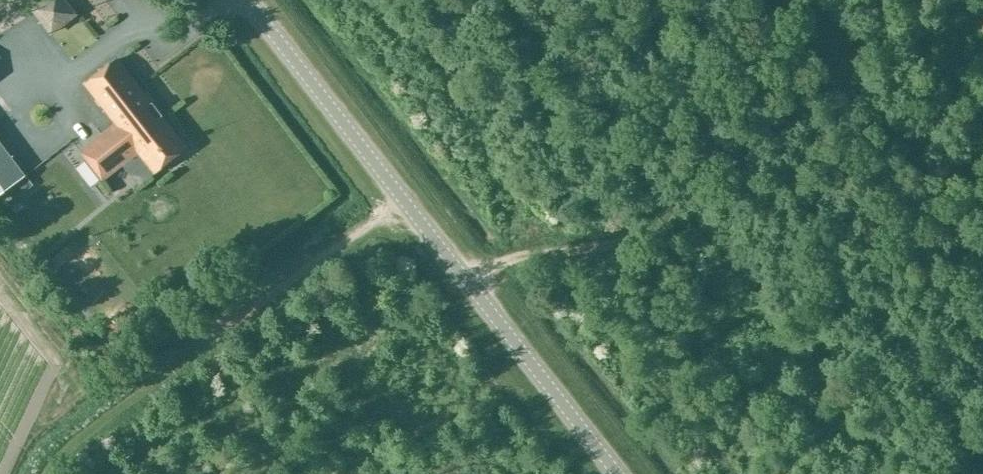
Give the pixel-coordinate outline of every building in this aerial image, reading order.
[(79,15),(68,0),(39,0),(29,7),(51,36),(79,15)] [(164,167),(195,142),(170,111),(171,110),(161,97),(160,97),(125,54),(94,78),(125,118),(89,146),(111,174),(147,146),(164,167)] [(27,176),(0,141),(0,197),(27,176)]
